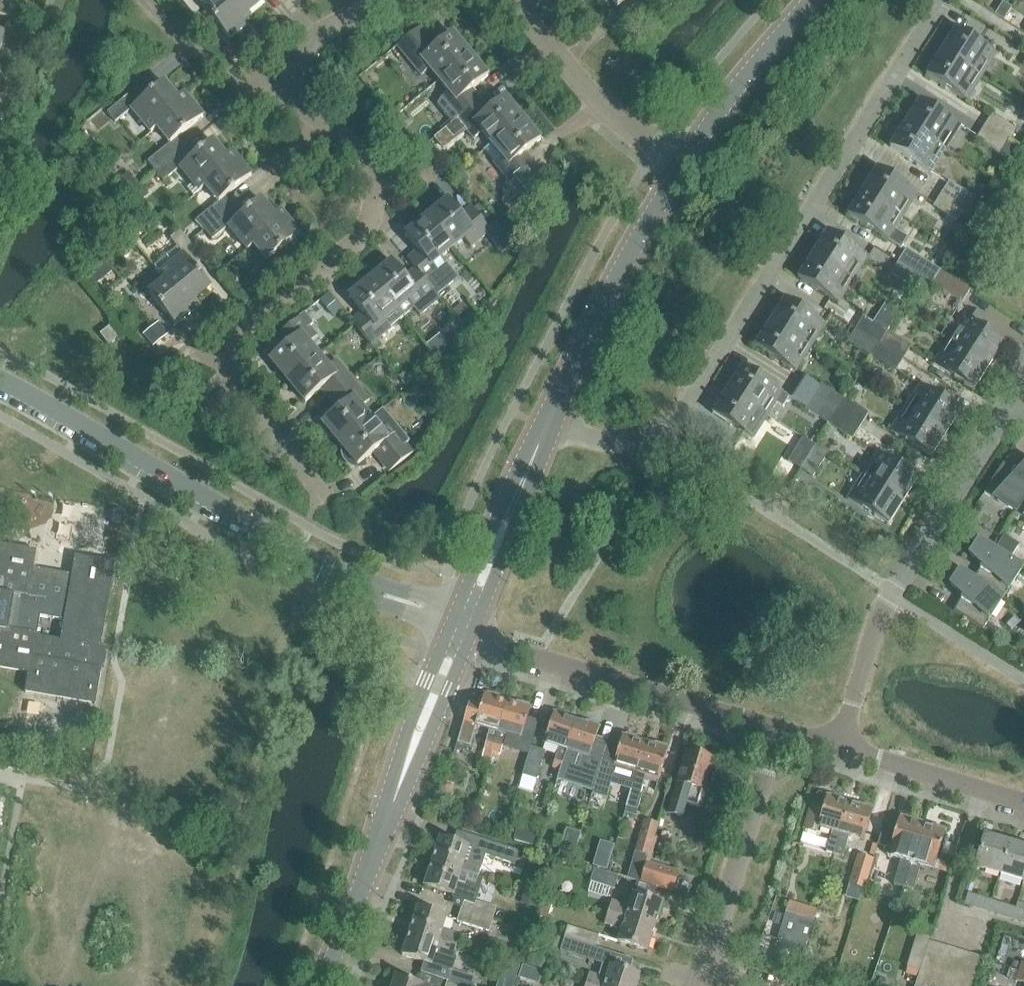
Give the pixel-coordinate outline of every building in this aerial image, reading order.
[(234,5),(231,7),(225,0),(212,0),(203,8),(197,0),(180,0),(194,17),(203,9),(229,41),(253,21),(248,15),(237,2),(234,5)] [(231,7),(234,5),(237,2),(248,15),(265,1),(263,0),(225,0),(231,7)] [(617,8),(627,0),(611,0),(617,8)] [(994,15),(1003,21),(1004,20),(1011,8),(1003,3),(995,15),(994,15)] [(11,11),(0,7),(0,16),(8,19),(11,11)] [(8,19),(21,24),(24,16),(11,11),(8,19)] [(453,34),(437,46),(422,28),(416,33),(397,49),(405,57),(422,77),(430,70),(439,81),(470,56),(453,34)] [(956,28),(941,52),(982,78),(997,54),(956,28)] [(982,78),(941,52),(926,76),(967,102),(982,78)] [(451,125),(457,120),(478,103),(470,93),(488,77),(470,56),(439,81),(449,93),(441,100),(436,107),(451,125)] [(136,91),(107,115),(115,124),(131,110),(151,134),(171,117),(165,109),(177,99),(163,83),(143,99),(136,91)] [(203,119),(187,98),(183,94),(177,99),(165,109),(171,117),(157,129),(170,144),(147,163),(155,173),(179,153),(172,144),(203,119)] [(478,103),(457,120),(474,140),(483,133),(492,145),(523,119),(506,97),(487,113),(478,103)] [(921,100),(906,124),(946,149),(961,126),(921,100)] [(993,115),(985,127),(1008,141),(1015,129),(993,115)] [(541,141),(523,119),(492,145),(502,157),(494,164),(511,183),(523,199),(544,182),(531,167),(522,156),(541,141)] [(946,149),(906,124),(891,147),(931,173),(946,149)] [(1008,141),(985,127),(977,140),(1000,154),(1008,141)] [(180,169),(196,188),(199,192),(205,187),(219,176),(213,169),(225,158),(212,142),(187,163),(179,153),(155,173),(163,183),(180,169)] [(252,177),(235,157),(231,153),(225,158),(213,169),(219,176),(205,187),(219,204),(196,222),(204,231),(227,211),(220,203),(252,177)] [(878,167),(863,191),(903,217),(918,193),(878,167)] [(462,172),(454,179),(461,188),(470,181),(462,172)] [(121,179),(131,190),(137,185),(128,173),(121,179)] [(950,182),(942,194),(965,209),(973,197),(950,182)] [(133,194),(140,202),(146,197),(139,189),(133,194)] [(894,231),(902,219),(903,217),(863,191),(848,215),(888,240),(901,248),(907,239),(894,231)] [(965,209),(942,194),(934,206),(957,221),(965,209)] [(267,234),(264,230),(261,227),(274,217),(273,216),(260,200),(235,221),(227,211),(204,231),(212,241),(229,227),(248,250),(253,245),(267,234)] [(449,201),(427,218),(453,250),(464,241),(471,249),(492,231),(475,210),(464,219),(449,201)] [(300,236),(282,215),(279,211),(273,216),(274,217),(261,227),(264,230),(267,234),(253,245),(267,262),(244,281),(252,291),(287,261),(279,252),(300,236)] [(453,250),(427,218),(405,236),(421,255),(410,263),(418,273),(437,297),(458,280),(441,260),(453,250)] [(828,231),(813,255),(854,281),(869,257),(828,231)] [(184,256),(164,272),(161,275),(165,281),(166,280),(176,294),(180,291),(184,288),(195,301),(211,288),(190,263),(199,255),(180,232),(171,239),(184,256)] [(907,250),(899,262),(922,277),(922,278),(932,284),(940,272),(940,271),(907,250)] [(854,281),(813,255),(798,278),(839,304),(854,281)] [(922,278),(899,262),(891,274),(915,289),(922,278)] [(371,281),(397,312),(403,320),(404,320),(403,319),(414,310),(421,318),(441,301),(437,297),(418,273),(408,282),(393,263),(371,281)] [(184,288),(180,291),(176,294),(166,280),(165,281),(149,294),(131,272),(121,280),(140,303),(150,295),(177,327),(201,307),(195,301),(184,288)] [(940,272),(932,284),(962,303),(970,290),(940,272)] [(355,325),(372,346),(392,330),(385,322),(397,312),(371,281),(349,299),(365,317),(355,325)] [(342,313),(327,295),(319,302),(333,320),(342,313)] [(785,298),(770,322),(811,348),(826,324),(785,298)] [(948,341),(989,367),(1004,344),(978,327),(984,319),(969,309),(963,318),(963,317),(948,341)] [(458,317),(468,329),(469,330),(478,322),(477,321),(467,310),(458,317)] [(301,317),(280,335),(288,345),(270,360),(288,382),(319,356),(310,345),(318,338),(301,317)] [(864,317),(856,330),(879,344),(887,332),(864,317)] [(811,348),(770,322),(755,346),(796,372),(811,348)] [(144,336),(153,347),(167,335),(158,325),(144,336)] [(100,337),(109,348),(118,341),(109,330),(100,337)] [(879,344),(856,330),(848,342),(872,357),(879,344)] [(911,347),(887,332),(879,344),(904,360),(911,347)] [(989,367),(948,341),(933,364),(975,390),(989,367)] [(904,360),(879,344),(872,357),(896,372),(904,360)] [(324,388),(333,398),(354,381),(337,361),(329,368),(319,356),(288,382),(306,403),(324,388)] [(768,416),(776,404),(782,408),(789,398),(782,393),(783,393),(742,366),(727,390),(768,416)] [(323,424),(341,445),(372,420),(362,408),(371,402),(354,381),(333,398),(341,409),(323,424)] [(821,385),(813,397),(836,412),(844,400),(821,385)] [(921,385),(905,408),(946,435),(962,411),(921,385)] [(768,416),(727,390),(712,413),(753,439),(768,416)] [(836,412),(813,397),(806,409),(829,424),(836,412)] [(869,415),(844,400),(836,412),(861,428),(869,415)] [(946,435),(905,408),(890,432),(931,459),(946,435)] [(384,410),(372,420),(341,445),(344,450),(344,456),(348,462),(352,466),(359,468),(365,467),(365,462),(377,452),(393,472),(414,455),(406,445),(410,442),(384,410)] [(861,428),(836,412),(829,424),(853,440),(861,428)] [(788,462),(799,470),(814,447),(802,439),(788,462)] [(814,447),(799,470),(812,478),(827,455),(814,447)] [(877,453),(862,476),(903,503),(918,479),(877,453)] [(984,494),(1016,514),(1023,500),(1023,467),(1018,473),(1003,464),(984,494)] [(903,503),(862,476),(847,500),(888,526),(903,503)] [(1023,519),(1023,500),(1016,514),(1023,519)] [(121,527),(124,512),(114,511),(111,525),(121,527)] [(1011,557),(1018,547),(1002,537),(996,547),(1011,557)] [(973,581),(1003,599),(1022,569),(979,541),(970,555),(982,566),(973,580),(973,581)] [(28,675),(25,695),(95,707),(101,671),(103,661),(98,661),(115,565),(75,558),(72,576),(34,569),(37,553),(0,547),(0,670),(28,675)] [(973,580),(959,572),(951,586),(963,597),(953,612),(983,630),(1003,599),(973,581),(973,580)] [(1013,618),(1006,625),(1012,630),(1019,623),(1013,618)] [(498,733),(508,702),(498,699),(499,697),(488,693),(487,696),(484,695),(480,706),(468,703),(456,743),(469,747),(475,726),(490,731),(481,759),(489,762),(492,753),(498,733)] [(518,706),(508,702),(498,733),(492,753),(503,757),(505,748),(529,756),(539,725),(528,722),(532,709),(529,709),(530,706),(519,703),(518,706)] [(562,773),(569,752),(578,722),(568,719),(569,718),(557,714),(557,716),(554,715),(545,744),(560,749),(552,770),(562,773)] [(604,755),(591,751),(598,728),(597,728),(598,726),(588,723),(588,726),(578,722),(569,752),(562,773),(559,783),(592,794),(604,755)] [(615,766),(627,770),(613,816),(624,820),(632,791),(646,743),(639,741),(640,738),(628,735),(628,737),(624,736),(615,766)] [(657,746),(648,744),(646,743),(632,791),(639,793),(640,789),(643,789),(647,776),(660,780),(669,750),(666,749),(667,746),(658,744),(657,746)] [(532,749),(523,776),(521,784),(534,788),(545,752),(532,749)] [(688,754),(670,814),(684,818),(687,806),(702,810),(708,791),(704,790),(709,774),(712,775),(716,762),(688,754)] [(39,758),(36,772),(46,773),(49,760),(39,758)] [(615,773),(601,769),(593,795),(607,799),(615,773)] [(827,852),(834,855),(850,804),(841,801),(841,799),(829,795),(829,797),(827,797),(823,808),(812,804),(804,830),(819,835),(820,829),(833,833),(827,852)] [(858,807),(850,804),(834,855),(841,857),(847,838),(863,843),(873,811),(870,810),(871,808),(859,804),(858,807)] [(473,817),(469,829),(479,832),(483,820),(473,817)] [(877,847),(891,849),(903,853),(894,886),(904,889),(922,826),(913,823),(913,820),(903,817),(903,819),(900,819),(897,829),(884,825),(877,847)] [(645,821),(635,854),(647,858),(657,825),(645,821)] [(932,829),(922,826),(904,889),(914,892),(922,868),(938,873),(941,863),(937,862),(946,833),(944,832),(944,830),(933,827),(932,829)] [(438,838),(431,863),(478,877),(485,855),(515,864),(519,850),(456,831),(452,842),(438,838)] [(975,868),(1000,876),(1009,845),(984,837),(975,868)] [(1023,883),(1023,881),(1023,849),(1009,845),(1000,876),(1023,883)] [(849,887),(863,891),(873,861),(858,856),(849,887)] [(595,859),(593,867),(607,871),(609,864),(595,859)] [(483,878),(478,877),(431,863),(424,887),(452,896),(451,898),(463,902),(460,910),(492,920),(495,908),(476,902),(483,878)] [(644,874),(641,883),(672,891),(677,873),(647,865),(644,874)] [(590,883),(613,890),(617,877),(594,870),(590,883)] [(630,870),(627,879),(641,883),(644,874),(630,870)] [(964,892),(971,894),(975,878),(969,876),(964,892)] [(611,902),(608,913),(654,928),(662,904),(632,894),(628,907),(611,902)] [(522,896),(520,905),(537,910),(539,901),(522,896)] [(992,902),(977,898),(973,908),(989,913),(992,902)] [(799,968),(804,948),(813,921),(816,911),(788,902),(785,913),(777,940),(780,941),(774,960),(799,968)] [(551,907),(543,905),(539,917),(547,920),(551,907)] [(1016,910),(1000,905),(997,916),(1013,920),(1016,910)] [(416,908),(409,932),(455,947),(459,935),(443,930),(447,917),(416,908)] [(492,920),(460,910),(457,922),(488,931),(492,920)] [(654,928),(608,913),(604,924),(621,930),(617,943),(647,952),(654,928)] [(567,927),(563,939),(595,949),(598,936),(567,927)] [(409,932),(401,956),(423,963),(420,973),(447,982),(461,985),(471,985),(474,977),(452,971),(455,960),(453,953),(455,947),(409,932)] [(929,943),(931,937),(919,933),(908,968),(919,971),(921,972),(921,970),(929,943)] [(523,945),(526,942),(526,937),(522,934),(518,934),(514,938),(515,942),(518,946),(523,945)] [(595,949),(563,939),(559,952),(591,961),(595,949)] [(946,949),(929,943),(921,970),(936,974),(937,975),(946,949)] [(958,952),(946,949),(937,975),(948,978),(949,978),(958,952)] [(969,956),(958,952),(949,978),(960,982),(969,956)] [(972,985),(980,960),(969,956),(960,982),(972,985)] [(585,985),(636,985),(639,976),(610,967),(606,980),(588,974),(585,985)] [(915,985),(933,985),(936,974),(921,970),(921,972),(919,971),(915,985)] [(933,985),(946,985),(948,978),(937,975),(936,974),(933,985)]
